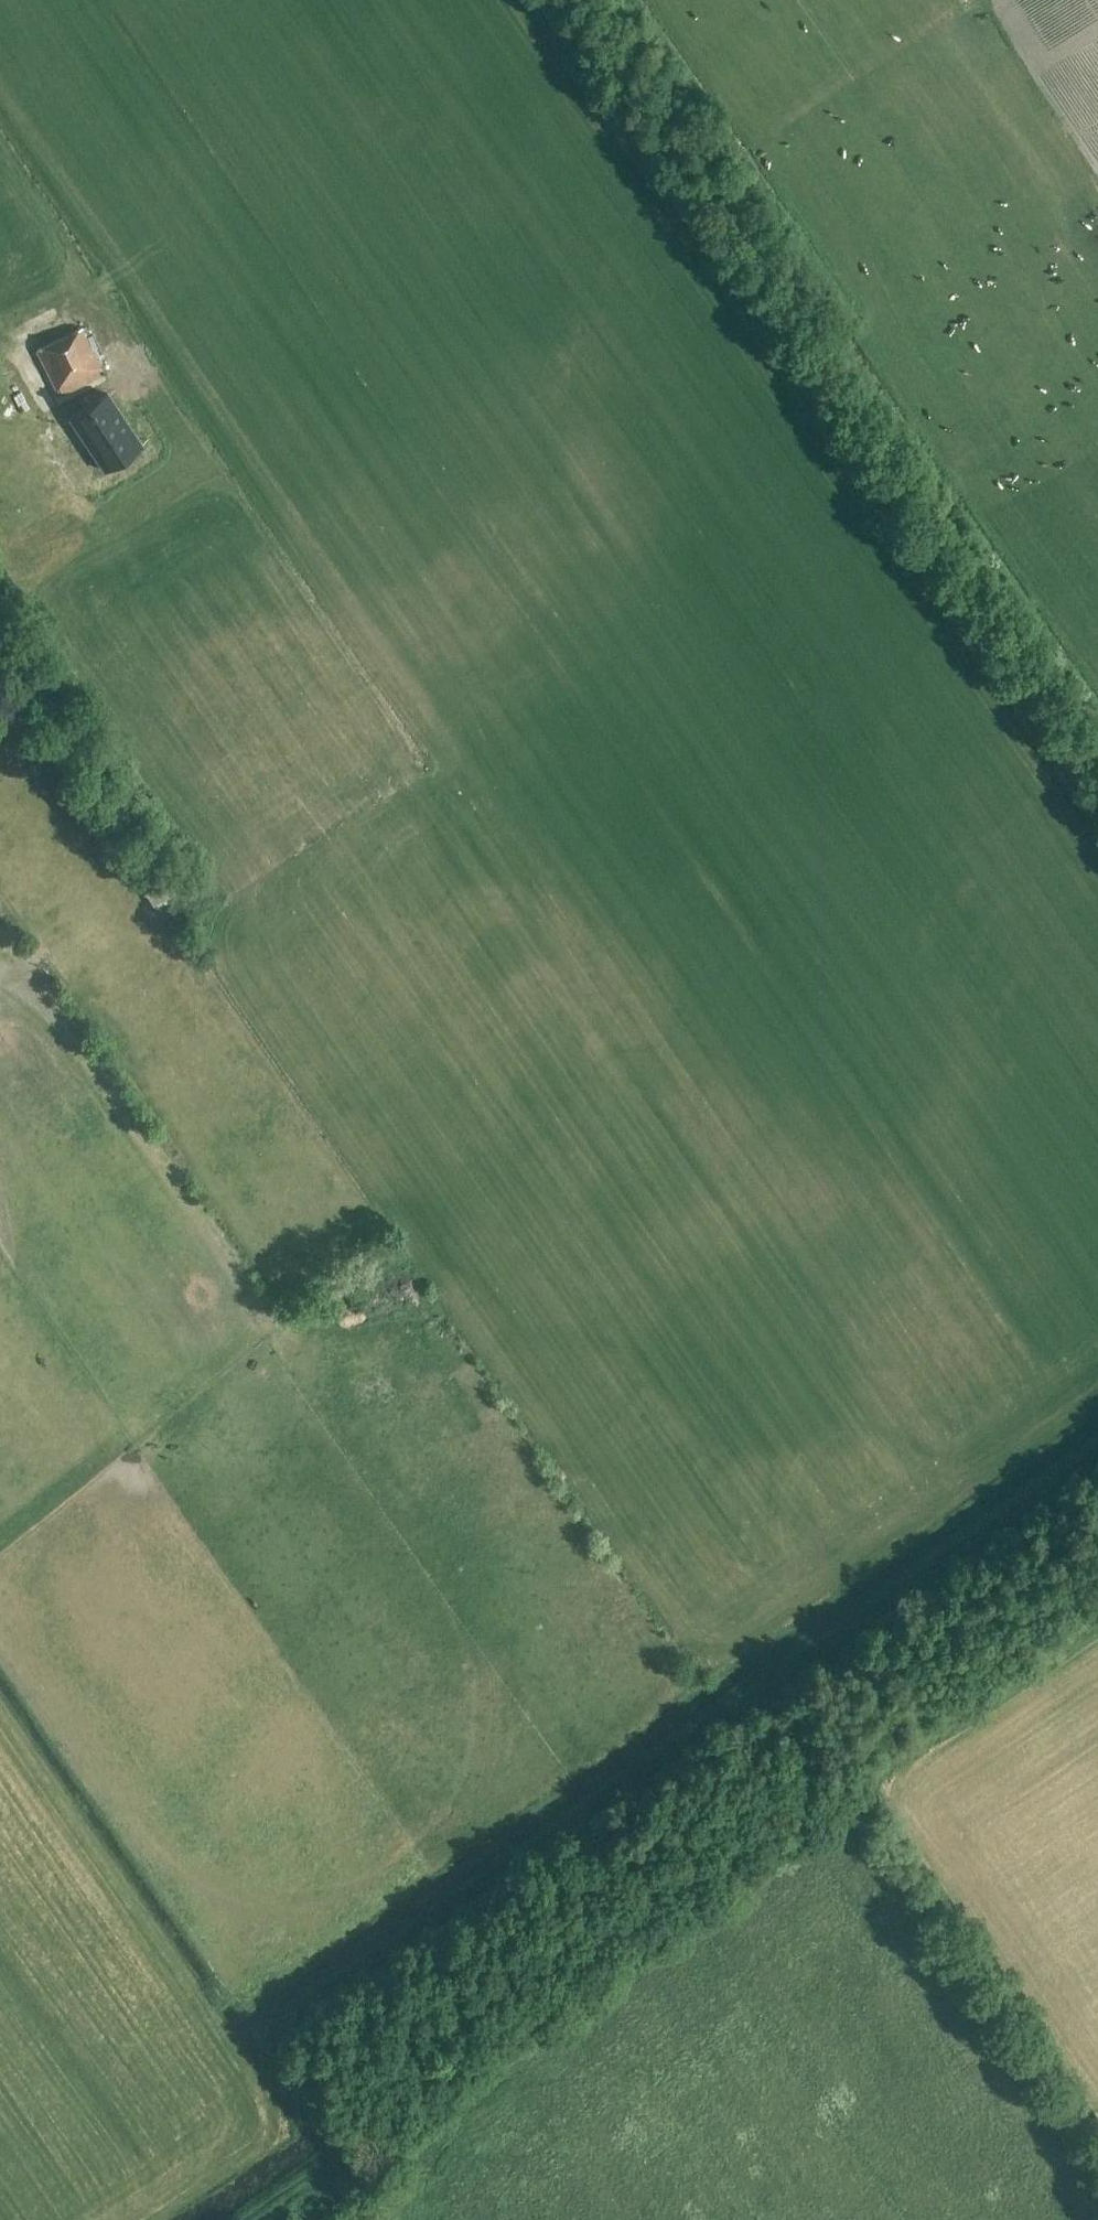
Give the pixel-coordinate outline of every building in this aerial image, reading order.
[(81,327),(64,336),(54,318),(31,331),(41,348),(36,350),(57,391),(101,369),(81,327)] [(138,430),(100,373),(63,398),(101,455),(138,430)]
